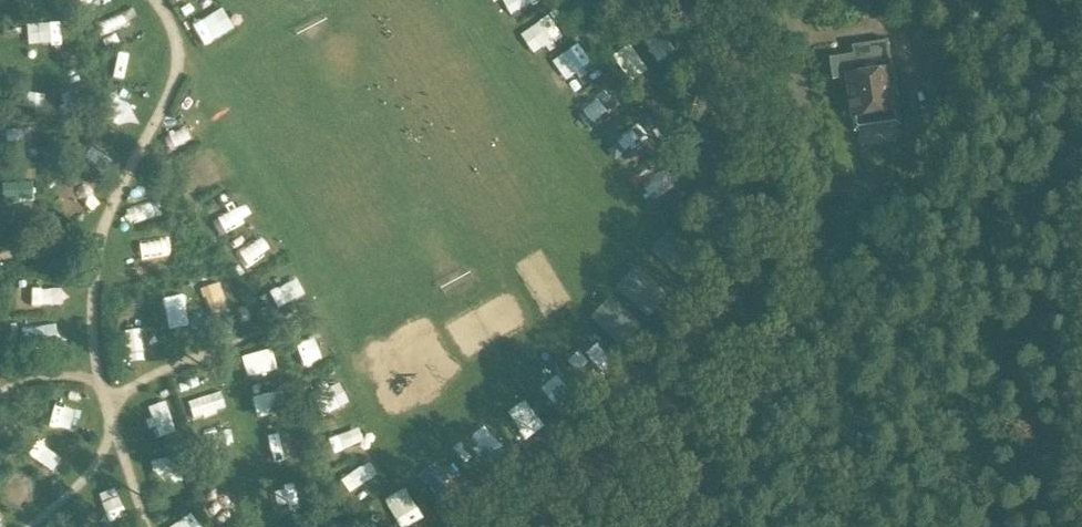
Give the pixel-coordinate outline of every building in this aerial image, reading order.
[(664,31),(646,43),(659,61),(676,49),(664,31)] [(899,111),(888,40),(853,46),(854,54),(830,58),(833,80),(847,77),(853,118),(899,111)] [(635,50),(618,62),(631,80),(648,69),(635,50)] [(272,350),(248,356),(254,376),(277,370),(272,350)] [(282,390),(259,396),(264,416),(287,411),(282,390)]
